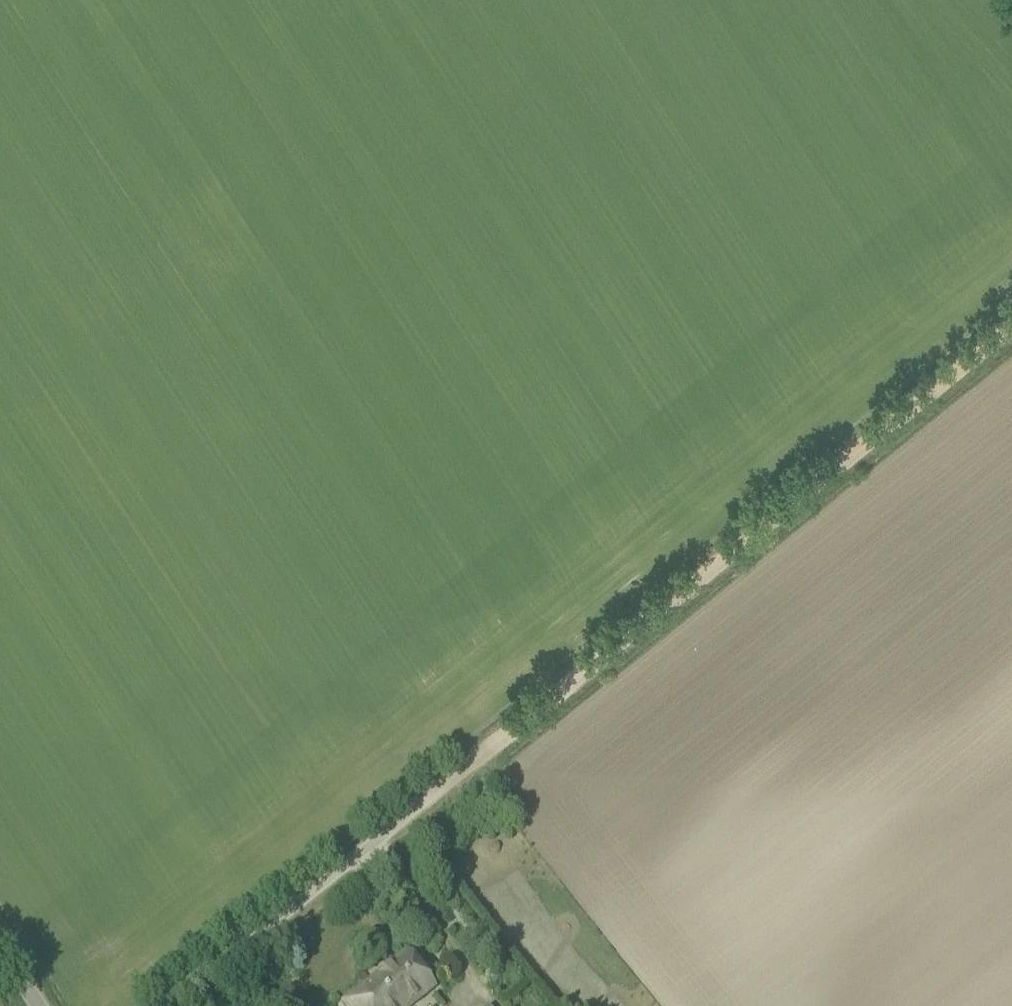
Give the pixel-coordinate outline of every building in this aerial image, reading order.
[(375,979),(396,1005),(409,1005),(433,987),(407,954),(375,979)] [(375,979),(343,1004),(344,1005),(396,1005),(375,979)]
